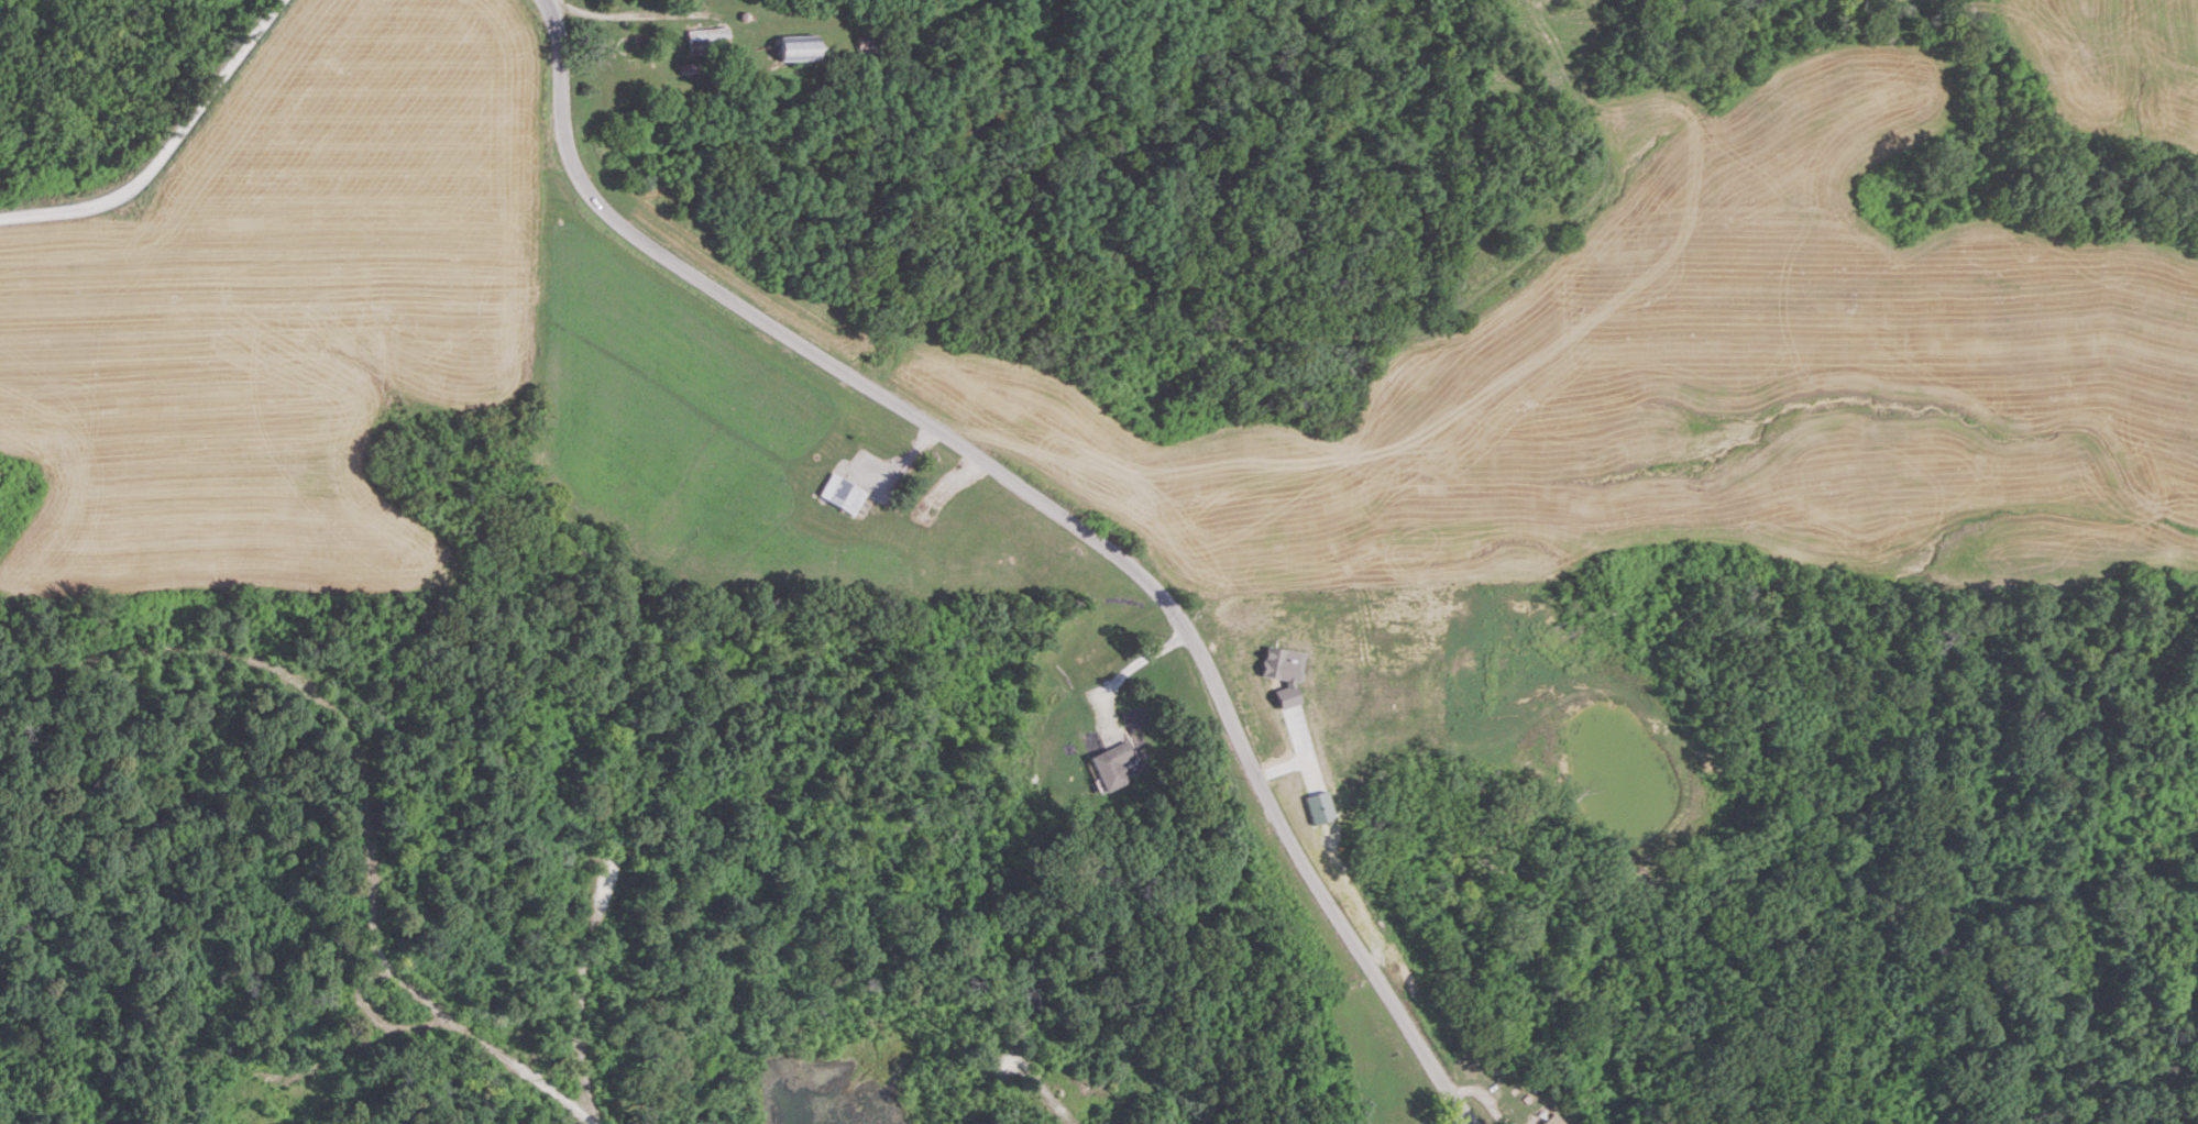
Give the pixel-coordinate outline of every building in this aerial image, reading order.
[(730,47),(724,24),(685,35),(691,57),(730,47)] [(778,36),(778,61),(817,61),(817,36),(778,36)] [(866,492),(830,472),(817,496),(852,516),(866,492)] [(1127,783),(1120,762),(1132,758),(1127,742),(1089,755),(1102,792),(1127,783)] [(1553,1113),(1540,1123),(1563,1123),(1553,1113)]
